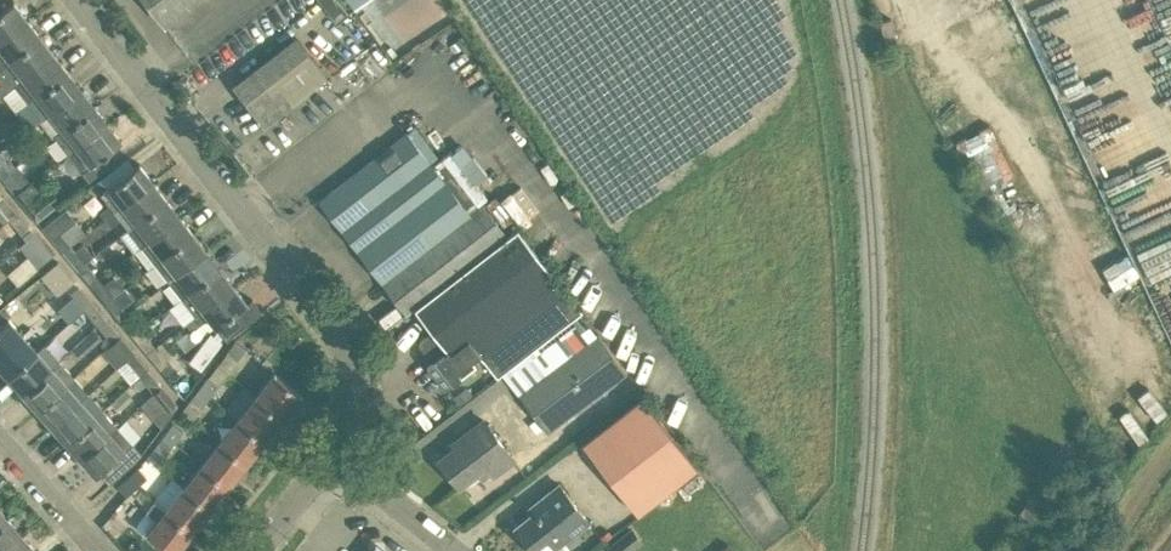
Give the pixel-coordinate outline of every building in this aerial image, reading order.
[(165,24),(197,0),(147,0),(165,24)] [(337,22),(348,13),(337,0),(320,0),(337,22)] [(27,19),(13,1),(4,8),(0,3),(0,40),(27,19)] [(243,34),(269,16),(262,6),(236,24),(243,34)] [(979,14),(987,44),(1001,40),(993,10),(979,14)] [(41,36),(27,19),(0,40),(0,65),(1,67),(41,36)] [(54,53),(41,36),(1,67),(0,68),(0,82),(1,83),(0,83),(0,95),(14,84),(54,53)] [(328,77),(297,38),(234,87),(263,126),(328,77)] [(54,53),(14,84),(28,101),(67,70),(54,53)] [(919,88),(938,79),(933,69),(914,78),(919,88)] [(67,70),(28,101),(41,119),(81,88),(67,70)] [(94,105),(81,88),(41,119),(55,136),(94,105)] [(94,105),(55,136),(68,153),(108,122),(94,105)] [(983,117),(955,131),(979,183),(1003,172),(991,147),(996,145),(983,117)] [(121,140),(108,122),(68,153),(82,171),(121,140)] [(383,282),(470,214),(408,133),(320,201),(383,282)] [(2,178),(16,166),(2,148),(0,150),(0,176),(2,178)] [(106,218),(153,181),(139,164),(100,194),(108,204),(100,211),(106,218)] [(18,165),(16,166),(2,178),(16,195),(29,185),(32,182),(18,165)] [(153,181),(106,218),(111,226),(119,219),(128,229),(167,199),(153,181)] [(29,185),(16,195),(36,219),(60,200),(50,187),(38,197),(29,185)] [(4,196),(0,199),(0,208),(9,219),(18,212),(4,196)] [(167,199),(128,229),(120,234),(134,252),(140,245),(141,246),(180,216),(167,199)] [(483,204),(470,214),(383,282),(406,313),(415,307),(507,235),(483,204)] [(62,251),(70,244),(61,233),(77,221),(66,207),(42,227),(62,251)] [(18,212),(9,219),(23,236),(31,229),(18,212)] [(194,233),(180,216),(141,246),(155,264),(194,233)] [(415,307),(432,330),(448,349),(467,335),(484,358),(497,376),(582,310),(518,227),(507,235),(415,307)] [(31,229),(23,236),(27,240),(21,246),(38,268),(53,256),(45,245),(31,229)] [(207,250),(194,233),(155,264),(168,281),(207,250)] [(76,249),(70,244),(62,251),(76,268),(85,262),(94,255),(84,243),(76,249)] [(207,250),(168,281),(181,298),(220,268),(207,250)] [(70,293),(79,285),(58,260),(40,275),(57,295),(66,288),(70,293)] [(100,278),(85,262),(76,268),(91,286),(100,278)] [(220,268),(181,298),(195,315),(234,285),(220,268)] [(100,278),(91,286),(105,302),(120,290),(110,277),(104,283),(100,278)] [(374,310),(389,303),(377,279),(362,287),(374,310)] [(79,285),(70,293),(84,309),(92,302),(79,285)] [(246,325),(236,312),(248,303),(234,285),(195,315),(203,325),(211,318),(228,340),(246,325)] [(124,286),(120,290),(105,302),(119,319),(127,313),(123,307),(134,298),(124,286)] [(92,302),(84,309),(98,326),(106,319),(92,302)] [(23,333),(8,317),(12,314),(4,304),(0,307),(0,354),(23,333)] [(141,329),(127,313),(119,319),(133,336),(141,329)] [(121,336),(106,319),(98,326),(113,343),(121,336)] [(185,353),(198,344),(184,325),(171,335),(185,353)] [(94,327),(72,347),(80,356),(102,337),(94,327)] [(141,329),(133,336),(146,353),(155,346),(141,329)] [(448,349),(432,330),(419,340),(419,343),(428,356),(430,354),(435,360),(428,365),(446,388),(476,365),(472,361),(481,354),(484,358),(467,335),(448,349)] [(0,354),(0,367),(8,376),(38,350),(23,333),(0,354)] [(521,393),(549,429),(625,371),(597,334),(521,393)] [(121,336),(113,343),(104,351),(118,368),(135,353),(121,336)] [(236,340),(227,352),(238,360),(246,348),(236,340)] [(38,350),(8,376),(23,392),(60,360),(45,343),(38,350)] [(155,346),(146,353),(160,370),(169,362),(155,346)] [(148,369),(135,353),(118,368),(131,383),(133,381),(148,369)] [(75,376),(60,360),(23,392),(37,409),(75,376)] [(163,387),(148,369),(133,381),(143,392),(149,387),(155,394),(163,387)] [(274,371),(256,394),(284,416),(302,393),(274,371)] [(75,376),(37,409),(52,425),(88,392),(75,376)] [(209,376),(200,388),(210,395),(219,384),(209,376)] [(453,395),(460,404),(473,394),(467,385),(453,395)] [(176,403),(163,387),(155,394),(168,410),(176,403)] [(210,395),(200,388),(191,399),(202,407),(210,395)] [(104,407),(88,392),(52,425),(66,441),(104,407)] [(284,416),(256,394),(238,417),(265,439),(284,416)] [(583,443),(637,512),(696,466),(642,396),(583,443)] [(119,424),(104,407),(66,441),(81,458),(119,424)] [(1098,434),(1114,456),(1145,435),(1129,412),(1098,434)] [(238,417),(220,440),(247,462),(265,439),(238,417)] [(494,476),(515,459),(483,419),(453,443),(455,446),(439,459),(460,486),(486,465),(494,476)] [(174,423),(165,434),(175,442),(183,430),(174,423)] [(119,424),(81,458),(96,475),(104,468),(114,479),(135,460),(125,449),(133,441),(119,424)] [(175,442),(165,434),(156,446),(167,453),(175,442)] [(247,462),(220,440),(202,463),(229,485),(247,462)] [(229,485),(202,463),(183,486),(211,507),(229,485)] [(128,475),(137,486),(148,477),(138,466),(128,475)] [(137,486),(128,475),(117,485),(126,495),(137,486)] [(589,521),(559,483),(538,499),(542,504),(514,526),(533,550),(551,550),(589,521)] [(211,507),(183,486),(165,509),(193,530),(211,507)] [(165,509),(154,500),(146,510),(157,519),(146,533),(170,550),(177,550),(193,530),(165,509)] [(0,525),(0,550),(2,550),(22,534),(7,518),(0,525)] [(608,546),(613,550),(625,550),(640,539),(631,528),(608,546)] [(2,550),(37,550),(22,534),(2,550)] [(718,550),(736,550),(728,542),(718,550)]
